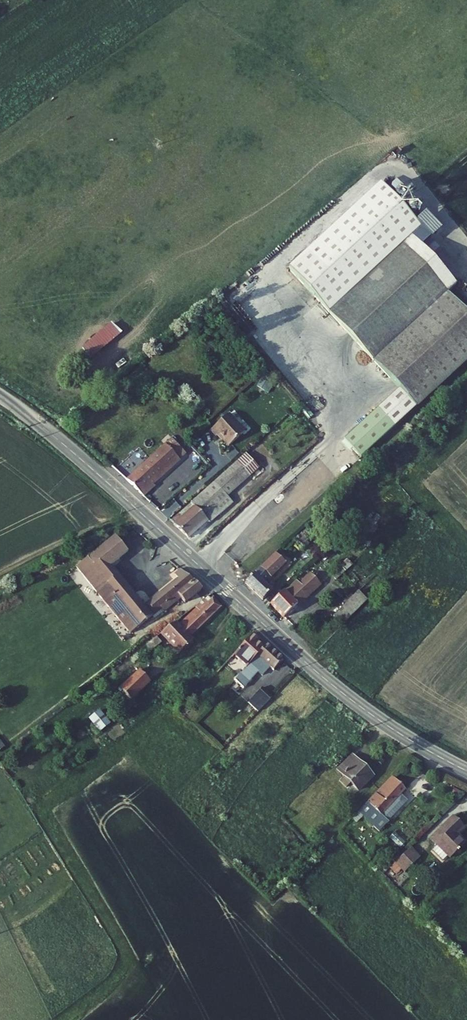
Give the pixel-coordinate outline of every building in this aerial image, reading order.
[(286,272),(411,412),(466,362),(466,324),(444,299),(401,250),(410,242),(419,234),(379,189),(286,272)] [(410,242),(401,250),(444,299),(453,290),(410,242)] [(120,337),(109,324),(81,349),(91,361),(120,337)] [(232,404),(213,419),(219,426),(221,425),(230,436),(247,422),(232,404)] [(165,433),(123,468),(142,485),(155,474),(151,470),(177,448),(165,433)] [(224,465),(171,510),(190,526),(209,510),(211,513),(242,486),(224,465)] [(76,561),(132,629),(165,602),(168,605),(184,591),(188,596),(205,582),(183,560),(176,566),(180,570),(144,599),(119,569),(136,555),(115,528),(76,561)] [(250,568),(267,587),(277,578),(271,571),(275,566),(277,568),(285,561),(275,550),(288,538),(286,536),(250,568)] [(340,544),(330,553),(339,563),(349,554),(340,544)] [(354,560),(349,554),(339,563),(344,569),(354,560)] [(302,569),(276,592),(289,607),(326,574),(317,564),(306,574),(302,569)] [(365,581),(340,606),(349,615),(374,591),(365,581)] [(208,591),(163,627),(178,645),(193,633),(190,629),(225,601),(217,591),(212,595),(208,591)] [(235,656),(247,667),(264,647),(260,642),(263,639),(256,632),(235,656)] [(247,667),(243,671),(250,676),(257,669),(265,659),(271,665),(276,669),(284,659),(267,643),(264,647),(247,667)] [(265,659),(257,669),(263,674),(271,665),(265,659)] [(152,680),(142,668),(123,684),(132,696),(152,680)] [(243,671),(234,681),(242,688),(251,678),(250,676),(243,671)] [(262,688),(248,703),(258,713),(272,698),(262,688)] [(89,719),(100,732),(110,724),(98,711),(89,719)] [(355,751),(340,766),(361,786),(376,770),(355,751)] [(393,770),(369,796),(385,811),(408,783),(393,770)] [(369,796),(363,803),(379,817),(385,811),(369,796)] [(437,829),(457,847),(463,841),(465,843),(466,841),(466,840),(465,838),(466,836),(466,828),(463,824),(466,820),(466,815),(458,807),(437,829)] [(414,840),(399,855),(408,862),(422,847),(414,840)]
